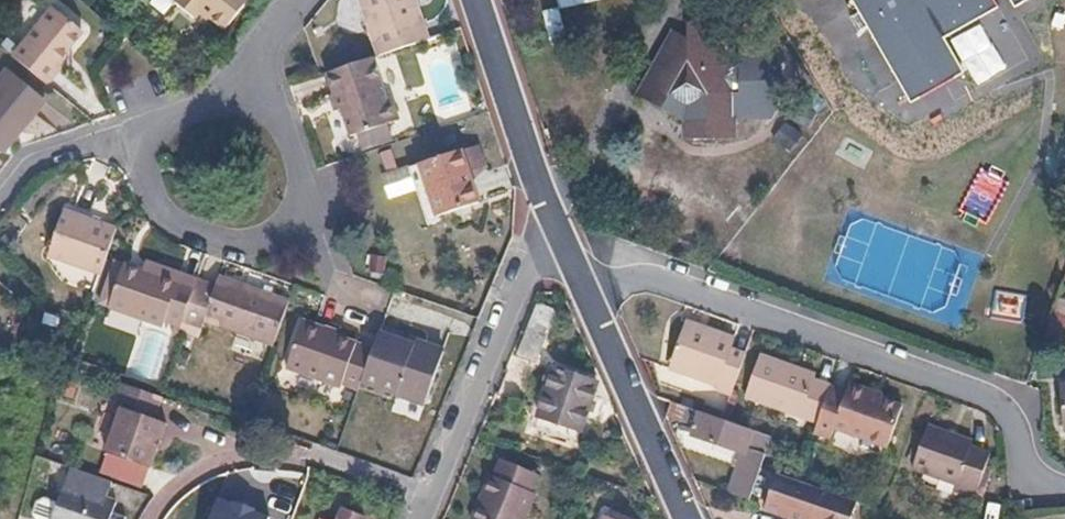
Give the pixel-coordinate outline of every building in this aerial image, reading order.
[(145,4),(159,16),(164,16),(170,9),(169,4),(172,0),(144,0),(145,4)] [(193,15),(199,8),(222,27),(244,0),(174,0),(193,15)] [(378,53),(428,36),(416,3),(411,5),(410,0),(360,0),(378,53)] [(839,8),(865,49),(874,52),(916,27),(924,30),(921,37),(941,73),(951,75),(1023,33),(1004,0),(843,0),(839,8)] [(16,56),(51,83),(64,67),(62,65),(59,63),(68,52),(86,30),(56,6),(16,56)] [(696,17),(685,27),(689,40),(704,28),(696,17)] [(689,40),(674,32),(641,95),(688,119),(688,135),(734,134),(733,114),(772,112),(778,102),(777,87),(782,87),(781,62),(776,62),(775,51),(769,39),(739,40),(740,56),(731,63),(704,28),(689,40)] [(71,54),(68,52),(59,63),(62,65),(71,54)] [(332,90),(329,91),(335,107),(341,105),(350,133),(360,130),(387,122),(399,118),(391,94),(387,95),(373,55),(326,71),(332,90)] [(6,65),(0,72),(0,150),(44,96),(6,65)] [(387,122),(360,130),(367,151),(394,141),(387,122)] [(460,132),(419,146),(436,197),(477,183),(460,132)] [(117,221),(67,203),(50,248),(101,267),(117,221)] [(160,270),(125,258),(109,300),(166,319),(168,313),(181,318),(197,273),(164,261),(160,270)] [(290,292),(221,267),(203,311),(274,337),(290,292)] [(554,309),(535,301),(515,351),(533,359),(554,309)] [(337,330),(301,318),(285,360),(343,382),(342,384),(357,391),(362,380),(374,348),(336,333),(337,330)] [(732,342),(681,323),(665,371),(714,388),(713,393),(728,398),(743,356),(729,351),(732,342)] [(379,334),(374,348),(362,380),(423,404),(444,353),(424,345),(421,353),(413,350),(415,344),(380,331),(379,334)] [(814,379),(757,358),(743,400),(814,426),(827,390),(812,384),(814,379)] [(594,382),(552,367),(536,413),(578,429),(594,382)] [(115,404),(121,406),(105,452),(150,467),(166,422),(153,418),(161,395),(123,382),(115,404)] [(828,388),(827,390),(814,426),(811,435),(826,441),(830,430),(885,449),(899,410),(879,403),(865,398),(867,393),(846,386),(843,393),(828,388)] [(880,398),(867,393),(865,398),(879,403),(880,398)] [(695,421),(691,432),(741,450),(726,490),(748,497),(761,464),(772,435),(773,434),(722,416),(666,396),(661,409),(695,421)] [(396,398),(392,410),(418,419),(423,406),(396,398)] [(533,429),(577,447),(583,432),(538,415),(533,429)] [(968,442),(923,426),(908,470),(952,486),(950,491),(969,498),(985,454),(966,447),(968,442)] [(482,472),(471,503),(478,506),(474,518),(515,518),(532,470),(491,457),(485,474),(482,472)] [(68,465),(56,501),(50,518),(108,518),(115,498),(104,495),(109,480),(68,465)] [(765,504),(806,518),(812,518),(813,515),(820,518),(819,518),(851,518),(859,499),(796,477),(777,470),(765,504)] [(56,501),(42,497),(35,500),(31,512),(35,518),(50,518),(56,501)] [(471,503),(466,518),(474,518),(478,506),(471,503)] [(362,518),(341,509),(338,518),(362,518)]
